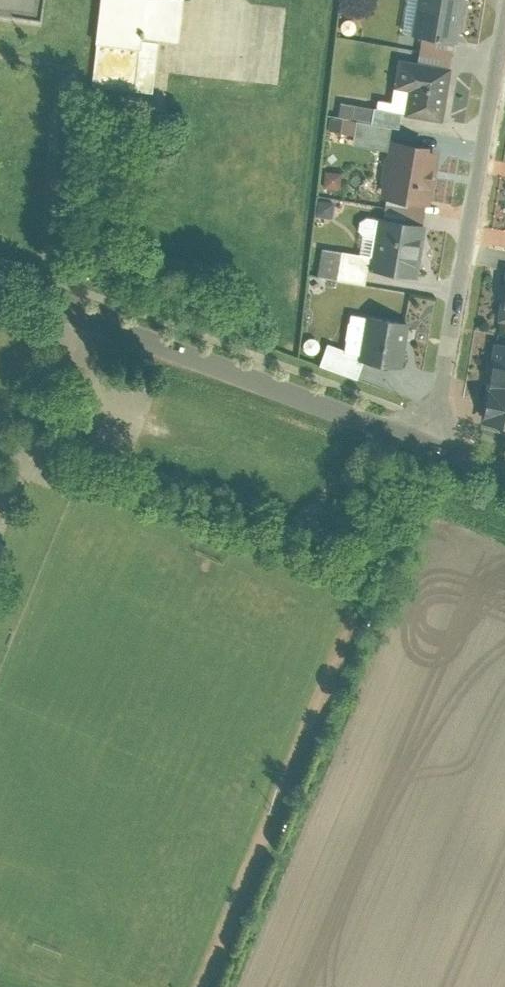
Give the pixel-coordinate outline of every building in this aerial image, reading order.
[(94,84),(155,91),(161,38),(180,40),(184,0),(104,0),(94,84)] [(455,48),(463,0),(418,0),(412,41),(455,48)] [(416,68),(450,74),(454,49),(420,43),(416,68)] [(405,120),(441,126),(450,74),(416,68),(397,65),(392,92),(409,94),(405,120)] [(468,106),(469,84),(454,83),(453,105),(468,106)] [(401,118),(341,107),(338,121),(398,132),(401,118)] [(391,131),(355,125),(351,149),(387,155),(391,131)] [(381,202),(428,210),(437,153),(391,145),(381,202)] [(340,177),(323,174),(321,191),(338,193),(340,177)] [(334,204),(317,201),(314,219),(331,222),(334,204)] [(369,275),(414,283),(423,232),(377,224),(369,275)] [(369,260),(321,253),(317,281),(364,289),(369,260)] [(496,326),(504,327),(504,272),(496,326)] [(410,296),(409,313),(431,315),(432,298),(410,296)] [(359,366),(400,372),(407,327),(367,321),(359,366)] [(494,347),(480,429),(504,433),(504,349),(494,347)] [(325,348),(318,369),(357,382),(362,367),(359,366),(360,360),(325,348)]
